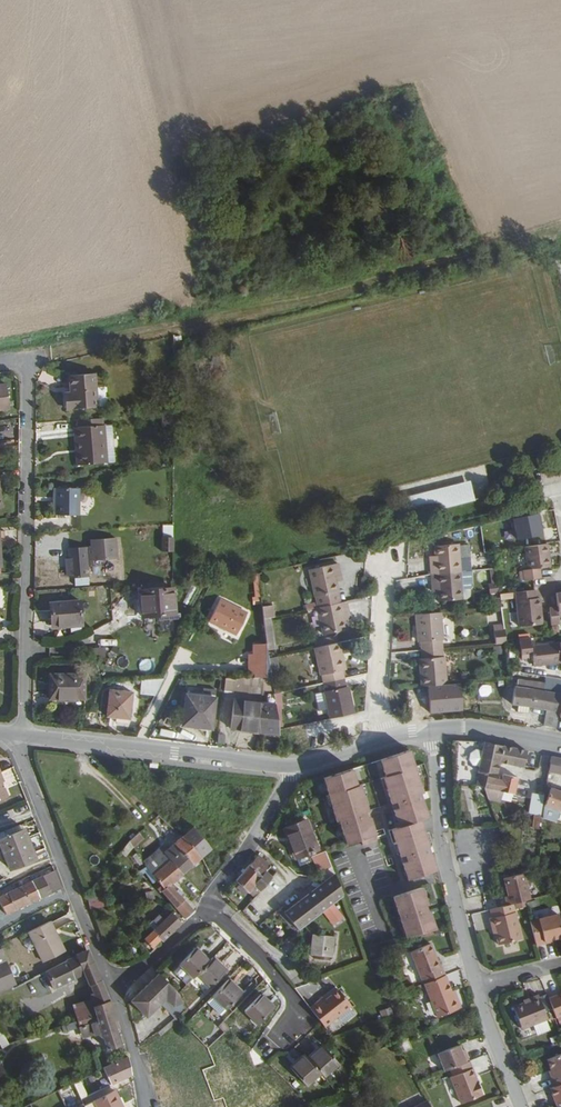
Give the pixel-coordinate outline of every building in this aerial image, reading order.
[(213,269),(211,262),(197,265),(198,273),(213,269)] [(72,410),(103,407),(100,375),(75,376),(76,394),(71,395),(72,410)] [(9,405),(5,381),(0,382),(0,406),(9,405)] [(172,427),(171,413),(159,414),(160,428),(172,427)] [(102,419),(76,421),(77,428),(102,427),(102,419)] [(102,427),(105,462),(113,462),(110,425),(102,427)] [(102,427),(77,428),(79,452),(75,453),(76,465),(105,462),(102,427)] [(471,485),(474,499),(478,499),(473,479),(407,493),(411,513),(414,512),(411,497),(471,485)] [(414,512),(474,499),(471,485),(411,497),(414,512)] [(55,515),(77,515),(77,489),(55,490),(55,515)] [(560,543),(557,527),(542,530),(544,545),(546,545),(560,543)] [(92,560),(116,558),(114,537),(90,539),(90,546),(67,548),(68,559),(70,576),(70,579),(74,578),(88,576),(87,565),(92,565),(92,560)] [(160,552),(171,552),(170,538),(160,538),(160,552)] [(429,560),(430,574),(459,572),(458,562),(457,546),(457,544),(434,546),(434,555),(434,559),(429,560)] [(457,546),(458,562),(468,561),(467,545),(457,546)] [(546,545),(544,545),(524,547),(527,569),(522,569),(523,580),(532,579),(539,578),(538,569),(549,567),(546,545)] [(310,566),(316,594),(339,589),(338,581),(336,576),(342,574),(339,560),(310,566)] [(458,562),(459,572),(469,571),(471,571),(471,566),(469,567),(468,561),(458,562)] [(469,571),(459,572),(461,599),(464,599),(469,597),(468,589),(470,586),(469,571)] [(459,572),(430,574),(432,588),(437,587),(437,592),(438,601),(461,599),(459,572)] [(89,583),(88,576),(74,578),(75,585),(89,583)] [(498,593),(497,585),(489,587),(490,594),(498,593)] [(110,599),(109,587),(100,587),(100,599),(110,599)] [(135,591),(138,616),(155,614),(156,618),(174,616),(173,611),(169,612),(167,588),(135,591)] [(316,594),(318,605),(342,600),(339,589),(316,594)] [(534,599),(533,591),(513,593),(518,627),(541,624),(538,598),(534,599)] [(553,593),(554,607),(547,608),(549,625),(558,623),(557,612),(560,612),(560,592),(553,593)] [(246,610),(219,597),(208,617),(235,631),(246,610)] [(342,600),(318,605),(323,632),(345,627),(344,618),(343,614),(349,613),(346,599),(342,600)] [(74,602),(45,605),(47,627),(76,624),(74,602)] [(271,603),(262,604),(263,616),(269,615),(273,614),(271,603)] [(440,611),(414,613),(414,625),(417,625),(418,641),(419,641),(420,649),(440,648),(439,640),(441,639),(440,611)] [(269,615),(263,616),(267,648),(273,647),(269,615)] [(492,631),(493,644),(505,643),(503,630),(492,631)] [(559,660),(557,640),(530,644),(529,639),(517,640),(520,656),(531,655),(531,663),(559,660)] [(339,652),(337,641),(312,646),(319,681),(341,677),(339,668),(341,668),(338,652),(339,652)] [(503,654),(503,645),(492,646),(493,655),(503,654)] [(418,673),(419,685),(443,684),(442,656),(440,656),(440,648),(420,649),(420,656),(419,657),(420,673),(418,673)] [(275,653),(267,655),(270,671),(278,670),(275,653)] [(270,677),(272,690),(280,689),(278,670),(270,671),(270,677)] [(46,675),(47,699),(80,698),(79,674),(46,675)] [(231,677),(223,677),(221,692),(230,691),(231,677)] [(229,726),(277,731),(272,690),(270,677),(258,677),(258,692),(263,692),(262,701),(231,699),(229,726)] [(230,691),(258,692),(258,677),(231,677),(230,691)] [(327,717),(351,712),(349,701),(347,701),(344,684),(342,685),(341,677),(319,681),(327,717)] [(558,688),(560,681),(540,677),(539,683),(539,686),(558,688)] [(136,693),(150,699),(161,678),(142,679),(136,693)] [(539,728),(550,731),(553,718),(558,688),(539,686),(539,683),(514,680),(513,687),(511,687),(509,703),(513,704),(525,705),(542,708),(539,728)] [(128,716),(131,690),(109,687),(106,713),(128,716)] [(210,726),(215,689),(202,688),(201,695),(184,694),(181,719),(200,722),(200,725),(210,726)] [(553,718),(560,719),(559,728),(560,728),(560,694),(559,693),(553,718)] [(513,704),(512,710),(524,712),(525,705),(513,704)] [(411,709),(411,717),(425,717),(425,709),(411,709)] [(490,743),(481,742),(481,749),(480,763),(478,773),(484,773),(491,774),(493,761),(496,761),(521,767),(524,752),(496,745),(490,743)] [(480,763),(481,749),(474,749),(470,752),(470,759),(473,763),(480,763)] [(423,793),(409,750),(380,759),(386,776),(383,777),(392,804),(393,803),(396,810),(394,810),(399,827),(392,830),(401,856),(403,856),(404,862),(403,862),(408,880),(438,870),(432,853),(430,854),(427,848),(429,847),(421,820),(428,818),(422,801),(421,801),(419,795),(423,793)] [(549,755),(546,771),(560,775),(560,758),(549,755)] [(353,769),(324,778),(338,821),(342,820),(344,826),(343,827),(348,844),(362,839),(364,845),(379,840),(372,817),(366,819),(364,813),(370,811),(361,785),(358,786),(353,769)] [(476,773),(473,786),(480,788),(483,777),(484,773),(478,773),(476,773)] [(483,777),(480,788),(497,791),(509,795),(513,778),(499,774),(498,777),(495,776),(494,780),(483,777)] [(497,791),(480,788),(484,799),(495,802),(497,791)] [(560,814),(560,794),(547,789),(543,799),(542,806),(540,819),(546,819),(548,810),(560,814)] [(529,830),(535,831),(540,797),(529,793),(523,816),(530,818),(529,830)] [(289,837),(297,857),(307,853),(307,855),(312,853),(311,852),(315,850),(302,821),(282,830),(286,839),(289,837)] [(33,859),(22,829),(15,832),(13,828),(5,831),(6,835),(0,837),(0,840),(9,868),(33,859)] [(208,850),(194,833),(191,828),(179,838),(199,858),(208,850)] [(294,859),(297,857),(289,837),(286,839),(294,859)] [(179,838),(162,852),(159,847),(141,863),(150,875),(158,868),(167,861),(179,874),(199,858),(179,838)] [(124,839),(116,850),(122,854),(128,845),(124,839)] [(245,870),(235,882),(247,892),(253,885),(259,890),(271,878),(265,872),(269,867),(257,856),(245,870)] [(170,882),(179,874),(167,861),(158,868),(170,882)] [(332,875),(334,873),(332,867),(320,876),(323,882),(332,875)] [(155,881),(158,885),(161,889),(165,885),(166,885),(170,882),(158,868),(150,875),(147,877),(152,883),(155,881)] [(50,871),(30,881),(37,898),(49,894),(59,890),(50,871)] [(525,901),(531,899),(525,873),(505,877),(510,895),(505,897),(507,905),(512,904),(517,903),(525,901)] [(321,912),(340,896),(332,875),(323,882),(307,894),(321,912)] [(37,898),(30,881),(19,885),(27,903),(33,900),(37,898)] [(0,895),(0,909),(3,913),(15,908),(27,903),(19,885),(0,895)] [(158,885),(154,889),(158,894),(160,892),(173,908),(180,901),(173,894),(166,885),(165,885),(161,889),(158,885)] [(253,885),(247,892),(253,897),(259,890),(253,885)] [(406,937),(435,929),(430,911),(428,912),(426,905),(427,905),(422,888),(393,897),(398,914),(401,913),(403,920),(400,921),(406,937)] [(101,891),(84,894),(86,900),(103,898),(101,891)] [(173,894),(180,901),(182,898),(176,891),(173,894)] [(282,913),(296,931),(321,912),(307,894),(282,913)] [(191,913),(180,901),(173,908),(180,916),(184,920),(187,917),(191,913)] [(512,904),(507,905),(490,909),(492,917),(489,917),(491,926),(494,926),(495,933),(498,943),(521,938),(512,904)] [(171,932),(179,924),(169,913),(160,922),(156,918),(151,923),(154,927),(146,936),(144,934),(141,936),(143,939),(142,940),(150,948),(158,940),(160,942),(171,932)] [(536,945),(545,943),(544,941),(560,937),(560,927),(558,914),(530,921),(536,945)] [(40,962),(62,951),(47,921),(25,932),(40,962)] [(330,960),(332,939),(311,938),(310,958),(330,960)] [(424,983),(445,975),(442,967),(439,969),(430,944),(410,952),(423,984),(424,983)] [(178,966),(192,979),(195,975),(208,962),(194,949),(178,966)] [(95,1006),(107,1002),(103,993),(100,984),(93,968),(92,969),(85,953),(66,960),(7,988),(16,1005),(82,974),(87,987),(85,988),(88,995),(90,995),(95,1006)] [(226,973),(211,958),(208,962),(195,975),(211,990),(226,973)] [(452,991),(445,975),(424,983),(437,1016),(461,1007),(456,996),(454,997),(452,991)] [(176,996),(155,980),(130,1010),(146,1024),(163,1005),(179,1018),(184,1011),(176,996)] [(215,994),(229,1008),(244,994),(229,980),(215,994)] [(555,1016),(560,1014),(560,993),(548,998),(555,1016)] [(321,1007),(314,1013),(328,1031),(355,1011),(343,994),(330,1004),(323,1009),(321,1007)] [(259,1025),(275,1009),(261,995),(245,1012),(259,1025)] [(539,995),(531,999),(532,1001),(526,1003),(515,1008),(524,1030),(549,1019),(539,995)] [(328,1001),(321,1007),(323,1009),(330,1004),(328,1001)] [(96,1026),(112,1021),(107,1002),(95,1006),(90,1008),(96,1026)] [(111,1031),(115,1029),(112,1021),(96,1026),(88,1029),(91,1036),(97,1034),(103,1051),(117,1046),(111,1031)] [(221,1026),(227,1033),(230,1029),(224,1022),(221,1026)] [(438,1054),(445,1072),(451,1069),(469,1062),(466,1053),(463,1054),(459,1046),(438,1054)] [(321,1073),(324,1077),(339,1064),(323,1047),(309,1059),(321,1073)] [(560,1083),(560,1054),(547,1059),(551,1069),(554,1075),(551,1077),(554,1086),(560,1083)] [(321,1073),(309,1059),(306,1056),(292,1069),(307,1086),(321,1073)] [(110,1084),(130,1076),(128,1066),(127,1059),(103,1068),(110,1084)] [(469,1062),(451,1069),(453,1076),(472,1069),(469,1062)] [(101,1088),(110,1084),(103,1068),(94,1072),(101,1088)] [(472,1069),(453,1076),(451,1077),(461,1103),(483,1095),(472,1069)] [(70,1083),(77,1098),(83,1095),(77,1080),(70,1083)] [(554,1086),(550,1088),(557,1106),(560,1106),(560,1083),(554,1086)] [(82,1106),(121,1106),(111,1089),(81,1105),(82,1106)]
